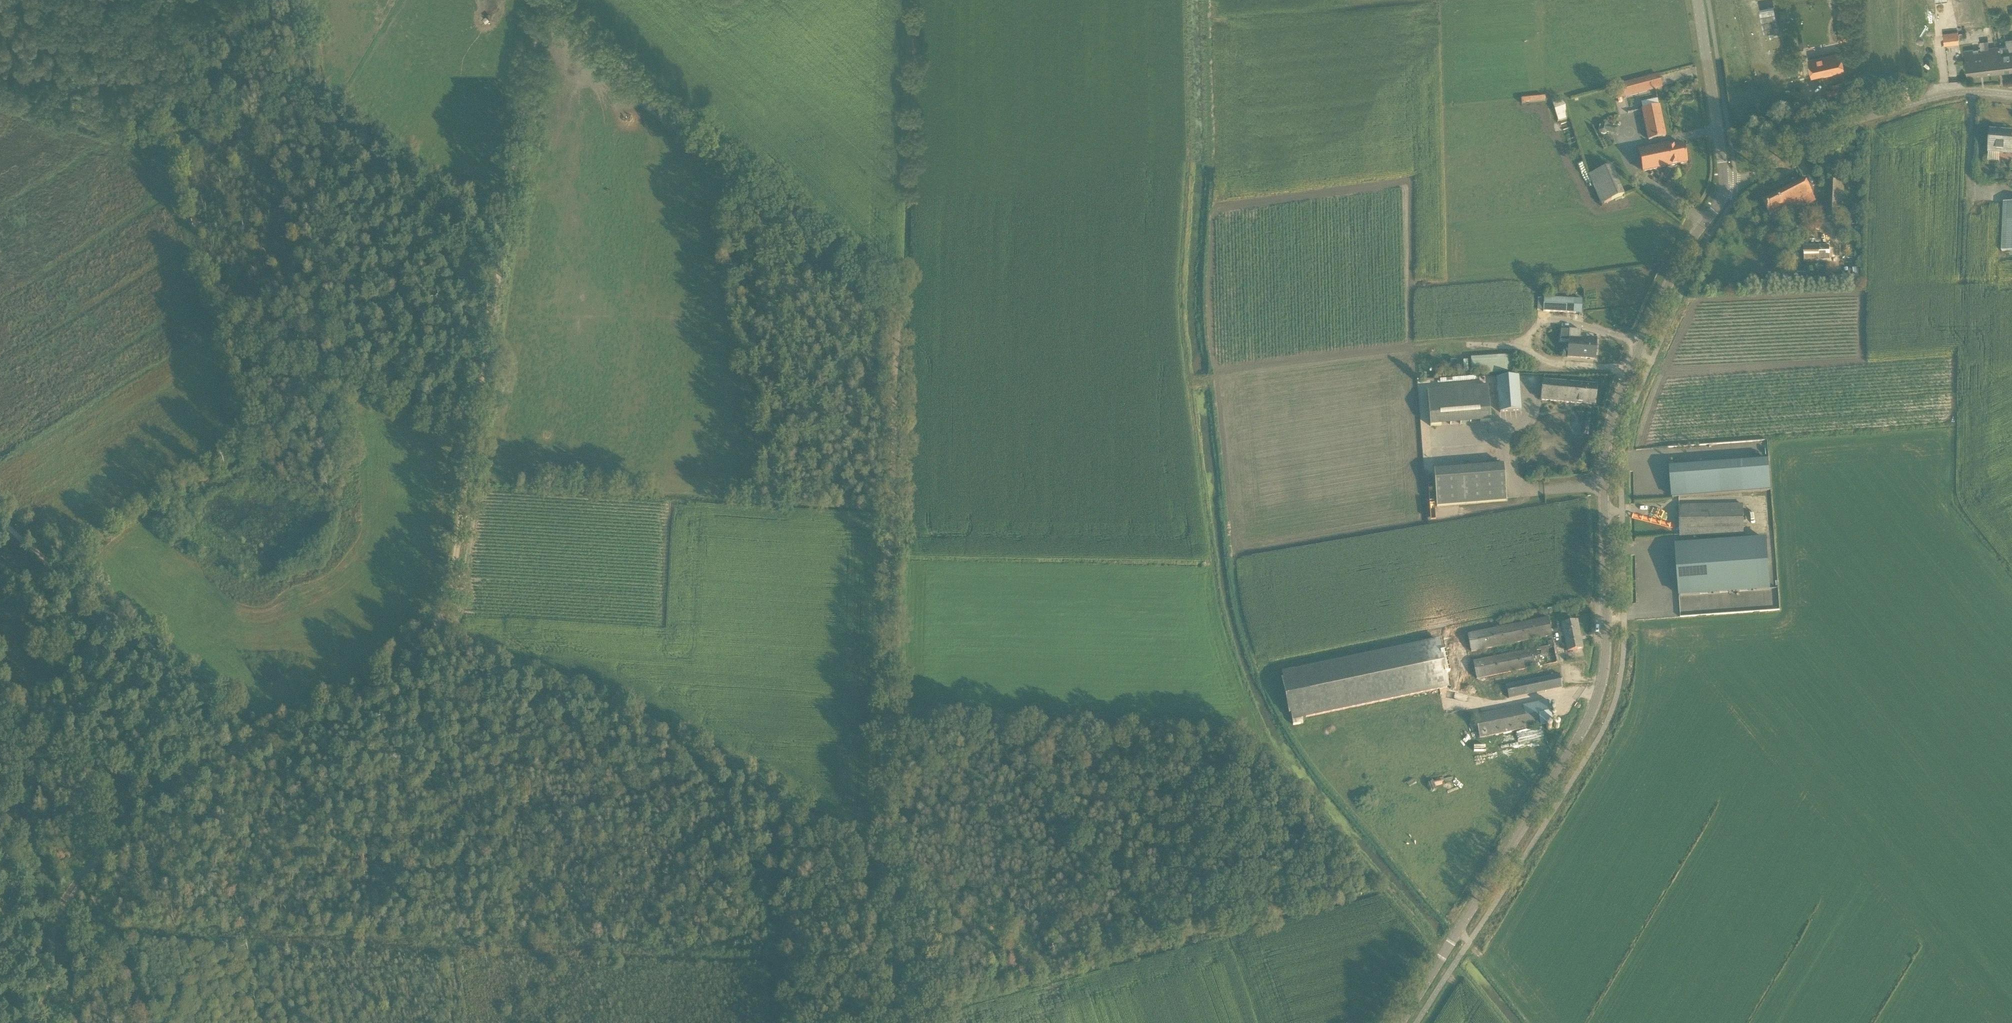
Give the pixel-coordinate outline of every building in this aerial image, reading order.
[(1945,24),(1957,22),(1954,0),(1941,0),(1945,24)] [(1991,14),(2011,11),(2011,0),(1989,0),(1991,14)] [(1774,7),(1760,10),(1764,33),(1769,32),(1770,37),(1774,36),(1773,31),(1779,30),(1774,7)] [(1838,42),(1849,40),(1852,40),(1850,30),(1849,31),(1837,32),(1838,42)] [(1992,73),(2011,70),(2011,39),(2006,39),(2006,46),(1989,48),(1992,73)] [(1844,69),(1839,46),(1807,53),(1809,60),(1808,60),(1812,76),(1844,69)] [(1967,76),(1992,73),(1989,48),(1964,52),(1966,66),(1967,76)] [(1659,75),(1620,85),(1623,98),(1662,87),(1659,75)] [(1553,101),(1558,122),(1569,119),(1564,99),(1553,101)] [(1649,140),(1656,139),(1665,137),(1659,106),(1643,109),(1649,140)] [(1599,132),(1616,133),(1616,125),(1600,124),(1599,132)] [(2000,153),(2011,154),(2011,132),(1990,131),(1989,152),(2000,153)] [(1677,165),(1687,163),(1683,145),(1673,147),(1669,148),(1668,145),(1638,152),(1643,172),(1677,165)] [(1624,195),(1611,165),(1588,175),(1600,205),(1624,195)] [(1770,217),(1782,211),(1783,211),(1814,196),(1805,179),(1762,201),(1770,217)] [(1843,203),(1844,182),(1829,182),(1828,218),(1841,219),(1842,203),(1843,203)] [(2001,252),(2008,252),(2008,256),(2011,257),(2011,203),(2003,203),(2003,207),(2002,221),(2001,252)] [(1818,223),(1807,230),(1809,234),(1807,236),(1810,241),(1824,233),(1818,223)] [(1829,247),(1804,248),(1804,261),(1829,260),(1829,247)] [(1544,298),(1543,312),(1581,314),(1582,300),(1544,298)] [(1561,331),(1560,342),(1568,343),(1567,358),(1595,359),(1595,360),(1596,360),(1597,339),(1596,339),(1581,339),(1581,331),(1569,331),(1561,331)] [(1513,356),(1471,357),(1471,373),(1514,371),(1513,356)] [(1519,377),(1497,378),(1500,413),(1522,411),(1519,377)] [(1596,386),(1586,385),(1542,381),(1541,400),(1595,405),(1596,386)] [(1428,390),(1430,426),(1490,422),(1488,386),(1428,390)] [(1581,424),(1580,436),(1588,436),(1589,425),(1581,424)] [(1769,460),(1671,468),(1673,498),(1771,490),(1769,460)] [(1507,501),(1504,466),(1433,472),(1436,507),(1507,501)] [(1691,536),(1743,535),(1742,505),(1680,506),(1681,536),(1691,536)] [(1766,540),(1676,546),(1680,596),(1769,590),(1766,540)] [(1471,652),(1551,636),(1548,618),(1467,635),(1471,652)] [(1582,649),(1577,622),(1562,625),(1567,652),(1582,649)] [(1281,672),(1292,721),(1447,688),(1436,639),(1281,672)] [(1473,662),(1476,679),(1557,663),(1553,645),(1473,662)] [(1562,688),(1559,675),(1506,685),(1509,699),(1562,688)] [(1474,715),(1479,738),(1553,723),(1548,701),(1474,715)]
